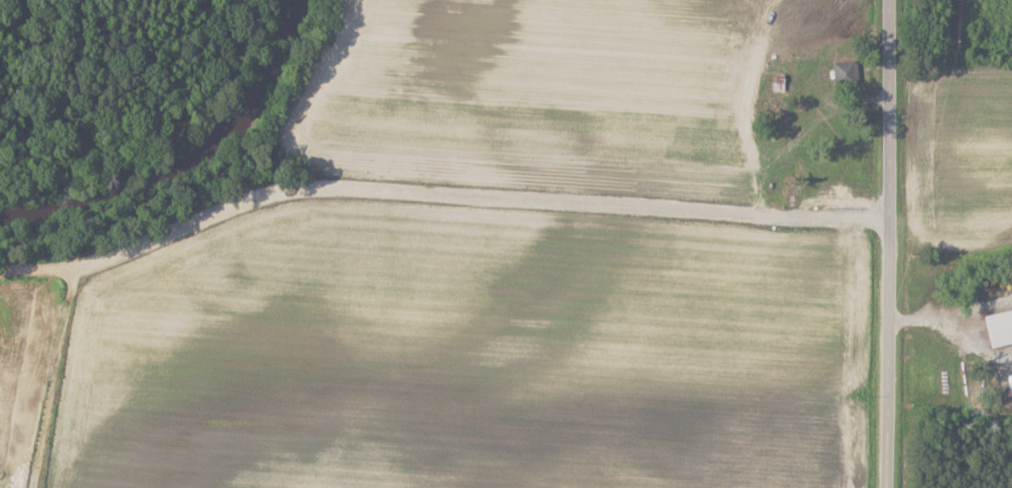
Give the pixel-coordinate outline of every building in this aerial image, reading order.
[(835,62),(837,86),(859,85),(858,61),(835,62)] [(994,347),(1011,344),(1011,310),(987,315),(994,347)]
